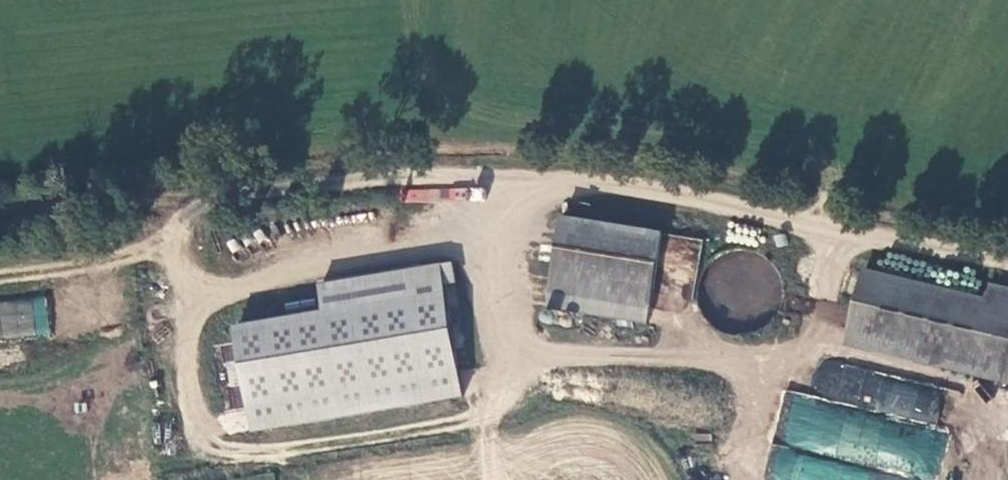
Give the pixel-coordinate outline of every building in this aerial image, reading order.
[(399,201),(483,203),(483,190),(400,188),(399,201)] [(665,229),(565,218),(553,313),(655,324),(665,229)] [(722,330),(783,309),(764,256),(723,270),(728,284),(708,291),(722,330)] [(435,271),(440,291),(450,288),(446,269),(435,271)] [(363,317),(453,297),(440,291),(435,271),(355,284),(363,317)] [(999,282),(985,280),(983,296),(856,279),(845,358),(1007,381),(1007,283),(999,282)] [(50,332),(44,295),(0,301),(0,339),(50,332)] [(363,317),(245,343),(268,447),(476,401),(453,297),(363,317)] [(784,390),(766,479),(936,479),(946,431),(934,429),(943,386),(820,362),(814,396),(784,390)]
